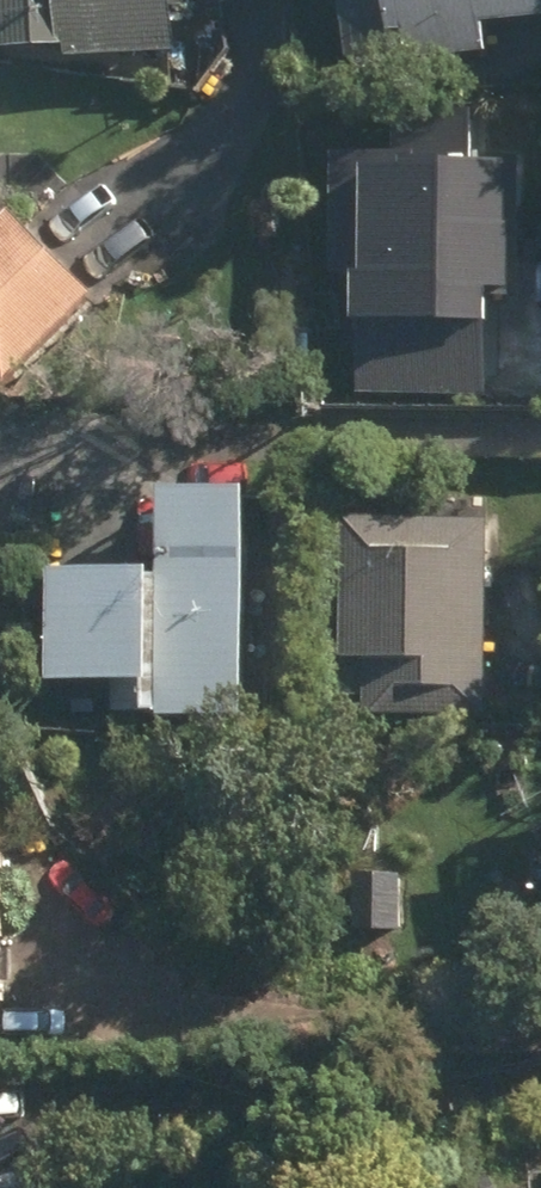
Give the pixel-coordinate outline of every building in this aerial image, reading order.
[(63,60),(165,55),(163,0),(0,0),(0,55),(62,51),(63,60)] [(398,69),(482,60),(478,30),(540,24),(540,0),(373,0),(377,39),(394,37),(398,69)] [(2,388),(92,297),(5,213),(0,218),(0,386),(2,388)] [(153,728),(238,729),(239,499),(154,498),(153,728)] [(363,721),(487,721),(487,523),(341,524),(339,703),(363,703),(363,721)] [(111,690),(112,718),(139,717),(138,579),(40,579),(41,690),(111,690)]
